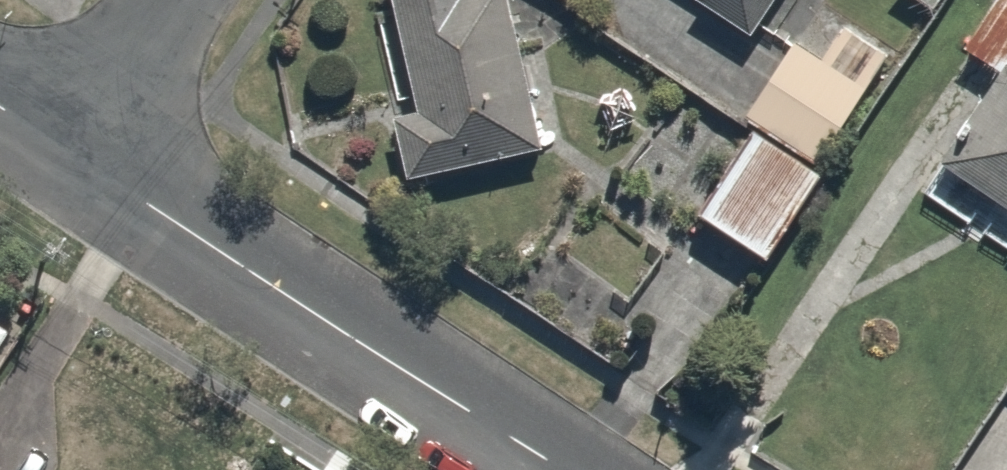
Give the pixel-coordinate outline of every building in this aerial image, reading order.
[(396,106),(372,111),(387,177),(531,145),(498,0),(372,0),(396,106)] [(728,29),(748,0),(685,0),(728,29)] [(944,41),(981,64),(921,157),(1006,213),(1006,0),(970,0),(944,41)] [(740,124),(683,212),(752,257),(887,49),(837,16),(816,48),(782,26),(724,114),(740,124)]
